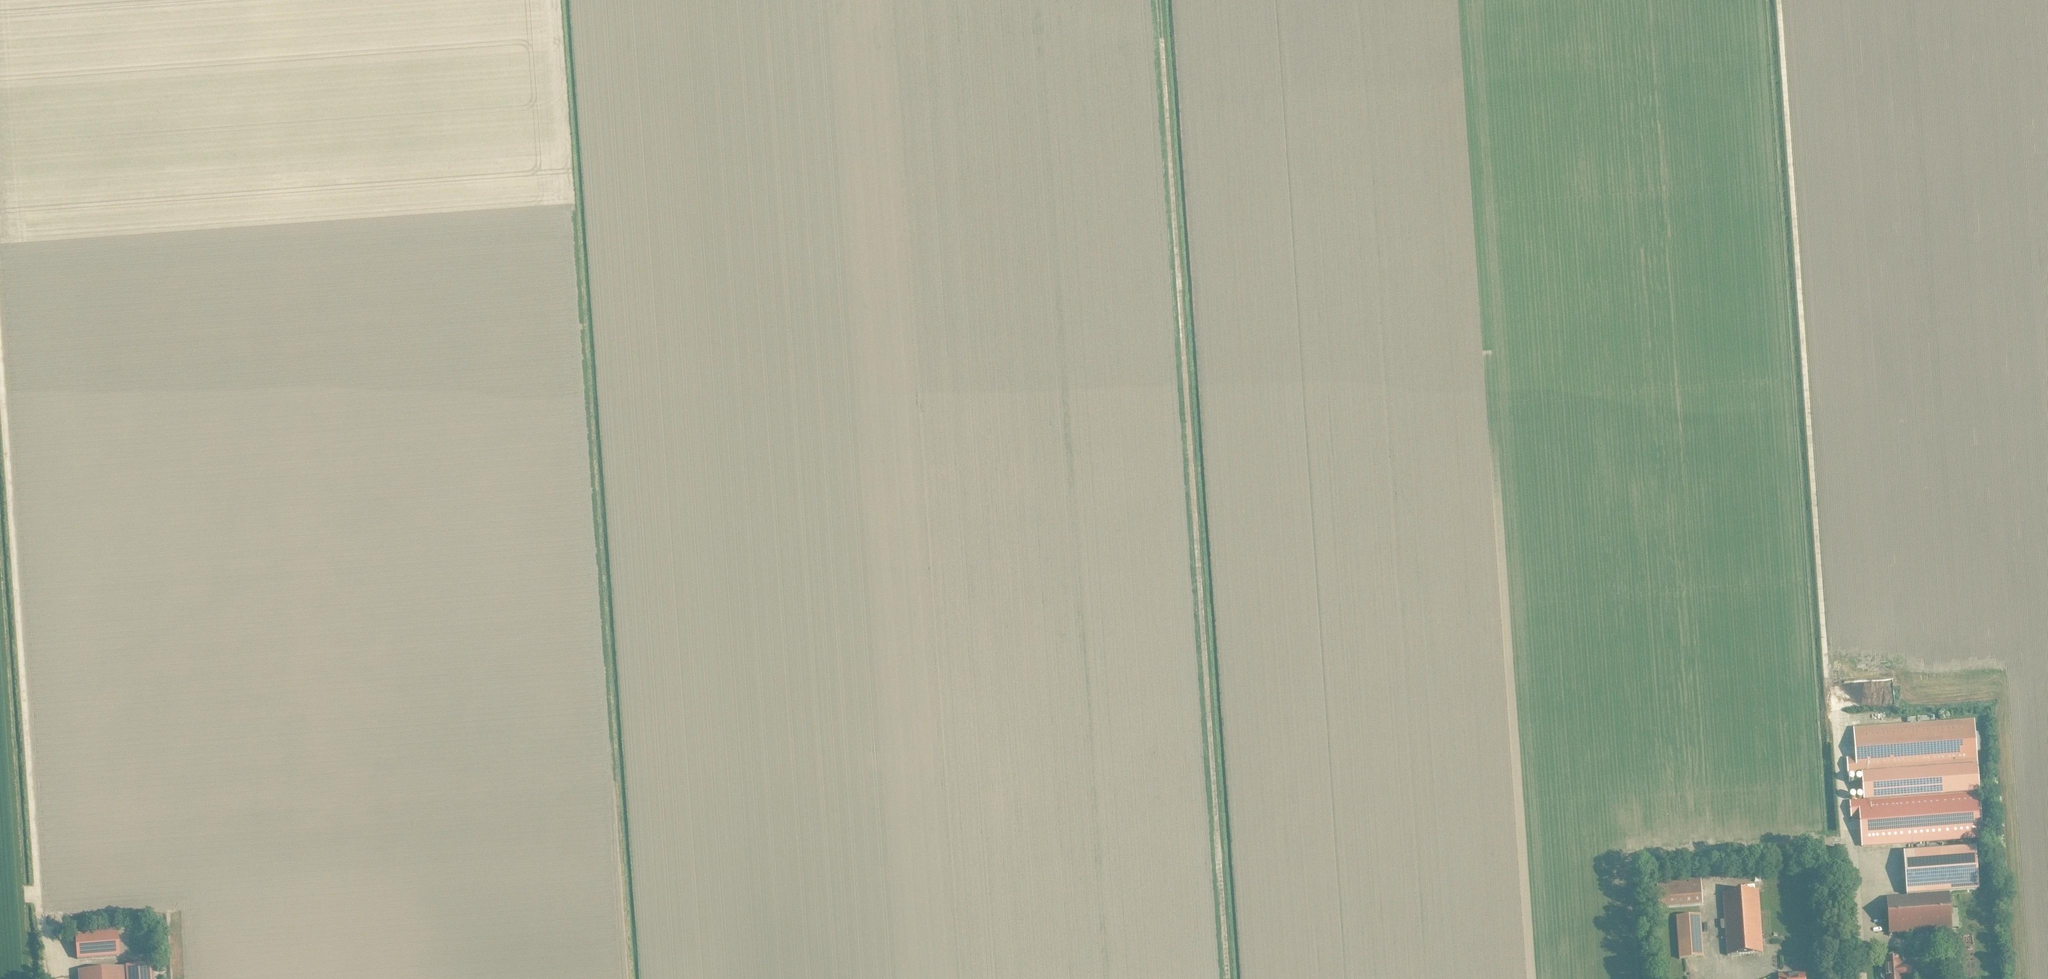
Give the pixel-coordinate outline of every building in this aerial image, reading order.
[(1847,759),(1848,774),(1861,773),(1977,765),(1976,752),(1975,733),(1974,720),(1853,729),(1855,759),(1847,759)] [(1978,792),(1849,802),(1850,817),(1859,816),(1861,846),(1981,837),(1978,792)] [(1903,853),(1906,896),(1948,893),(1949,893),(1948,892),(1977,890),(1973,848),(1903,853)] [(1656,883),(1658,908),(1702,905),(1701,879),(1656,883)] [(1727,955),(1762,953),(1758,891),(1722,893),(1727,955)] [(1889,933),(1951,928),(1948,893),(1906,896),(1886,898),(1889,933)] [(1703,957),(1699,915),(1676,916),(1679,958),(1703,957)] [(77,958),(120,955),(118,930),(75,934),(77,958)] [(1880,969),(1880,977),(1883,978),(1910,978),(1909,962),(1901,963),(1901,957),(1896,958),(1896,954),(1894,953),(1890,953),(1888,955),(1889,958),(1882,959),(1883,966),(1880,969)] [(150,964),(126,966),(127,978),(151,978),(150,964)] [(124,967),(78,970),(78,978),(125,978),(124,967)]
